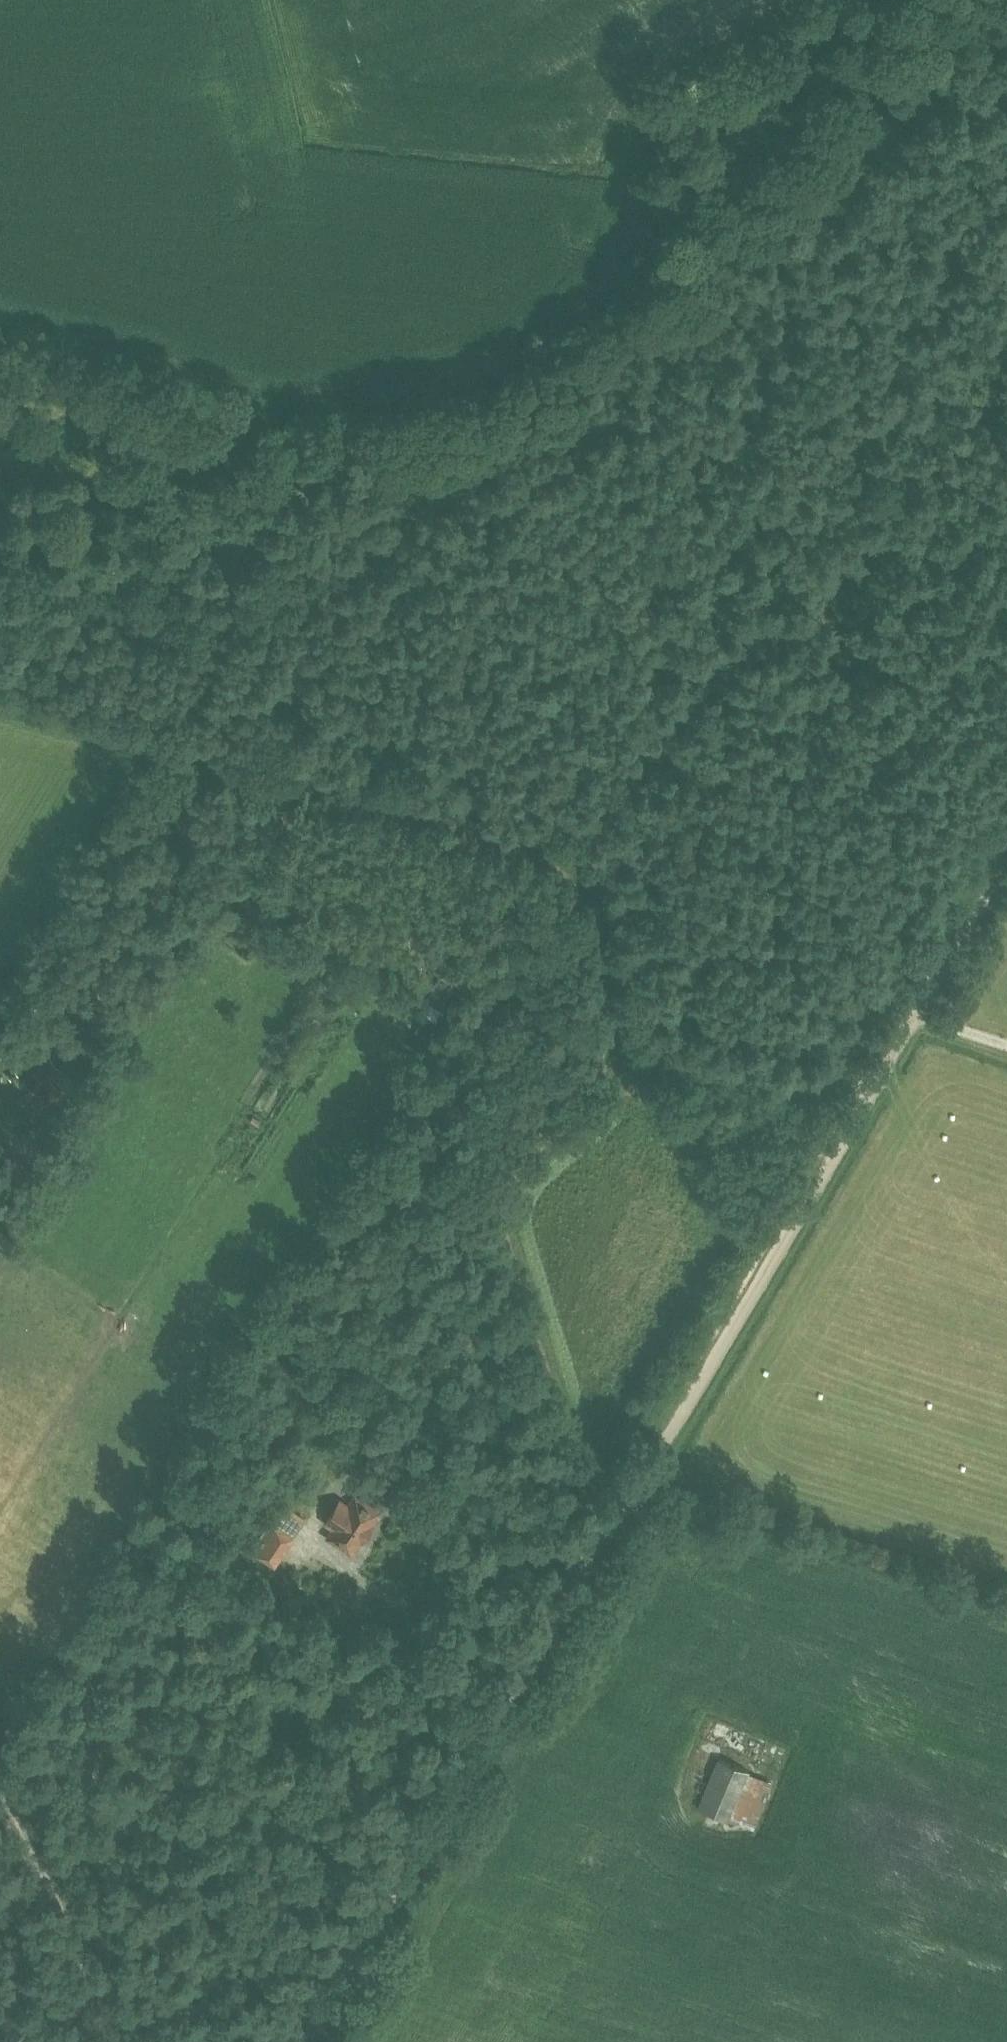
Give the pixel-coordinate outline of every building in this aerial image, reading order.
[(434,998),(444,1006),(455,991),(444,984),(434,998)] [(444,1010),(432,1003),(428,1009),(439,1016),(444,1010)] [(371,1506),(355,1496),(346,1509),(342,1507),(332,1522),(336,1524),(328,1537),(351,1552),(376,1514),(369,1509),(371,1506)] [(293,1538),(273,1524),(254,1552),(274,1565),(293,1538)] [(718,1758),(698,1807),(728,1820),(749,1771),(718,1758)]
